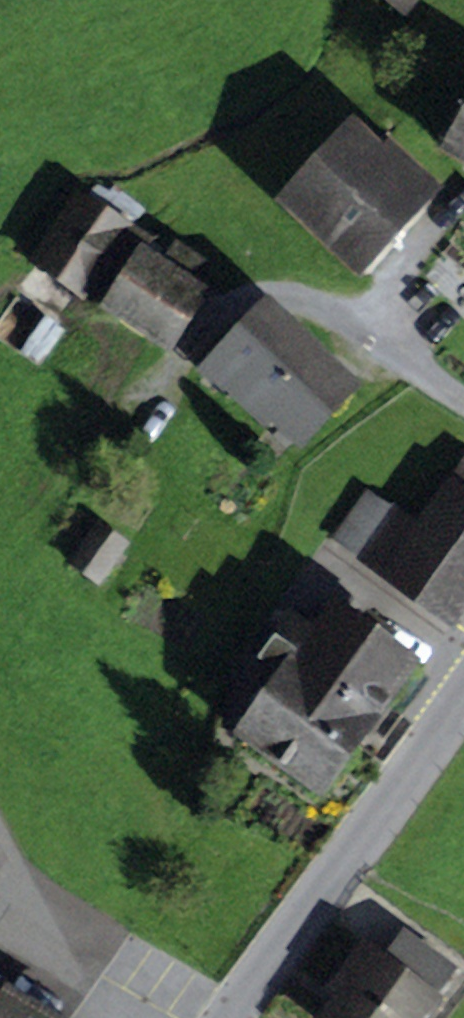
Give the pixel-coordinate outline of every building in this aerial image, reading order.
[(447,149),(463,158),(463,118),(447,149)] [(353,130),(285,203),(356,269),(425,196),(399,172),(408,162),(389,145),(380,155),(353,130)] [(33,260),(157,341),(206,265),(175,244),(161,265),(141,252),(149,241),(80,194),(33,260)] [(267,409),(299,439),(349,387),(265,309),(207,372),(258,419),(267,409)] [(450,483),(463,492),(463,464),(450,483)] [(463,608),(463,492),(450,483),(415,532),(390,514),(360,556),(454,622),(463,608)] [(366,497),(336,538),(360,556),(390,514),(366,497)] [(98,529),(74,561),(99,579),(122,546),(98,529)] [(334,609),(316,634),(292,617),(259,662),(283,680),(242,736),(319,792),(355,743),(383,764),(394,748),(383,740),(400,716),(383,704),(411,666),(334,609)] [(328,1017),(418,1017),(451,974),(401,938),(381,966),(371,959),(346,993),(328,1017)] [(371,959),(360,951),(335,985),(346,993),(371,959)] [(0,994),(0,1017),(40,1017),(0,994)]
